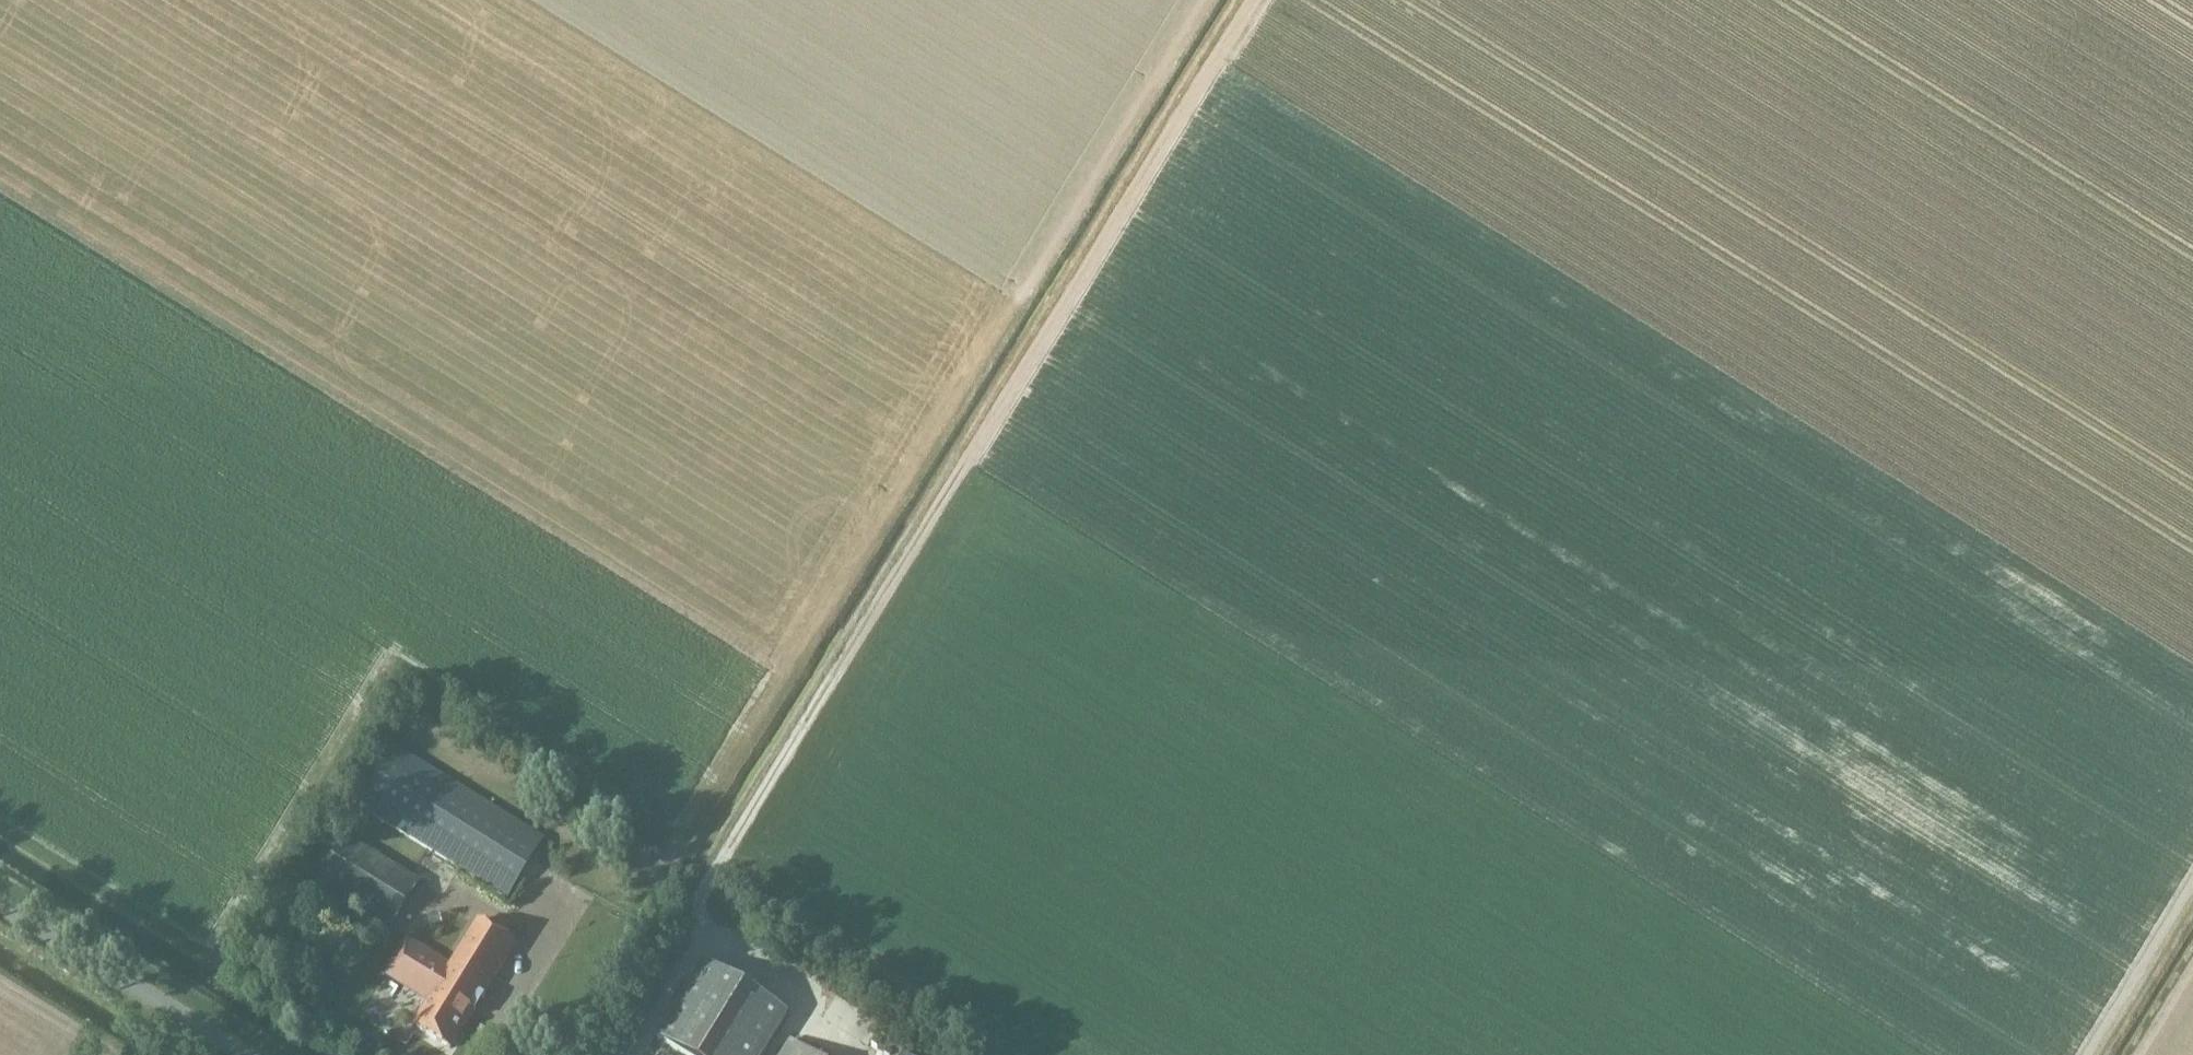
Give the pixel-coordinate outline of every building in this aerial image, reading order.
[(355,806),(506,897),(542,837),(392,746),(355,806)] [(391,927),(419,882),(339,833),(311,879),(391,927)] [(449,1048),(513,942),(476,920),(448,967),(405,941),(385,974),(427,1000),(412,1025),(449,1048)] [(788,1014),(703,961),(656,1037),(685,1054),(762,1054),(788,1014)] [(789,1039),(779,1054),(816,1054),(789,1039)] [(885,1054),(861,1043),(855,1054),(885,1054)]
